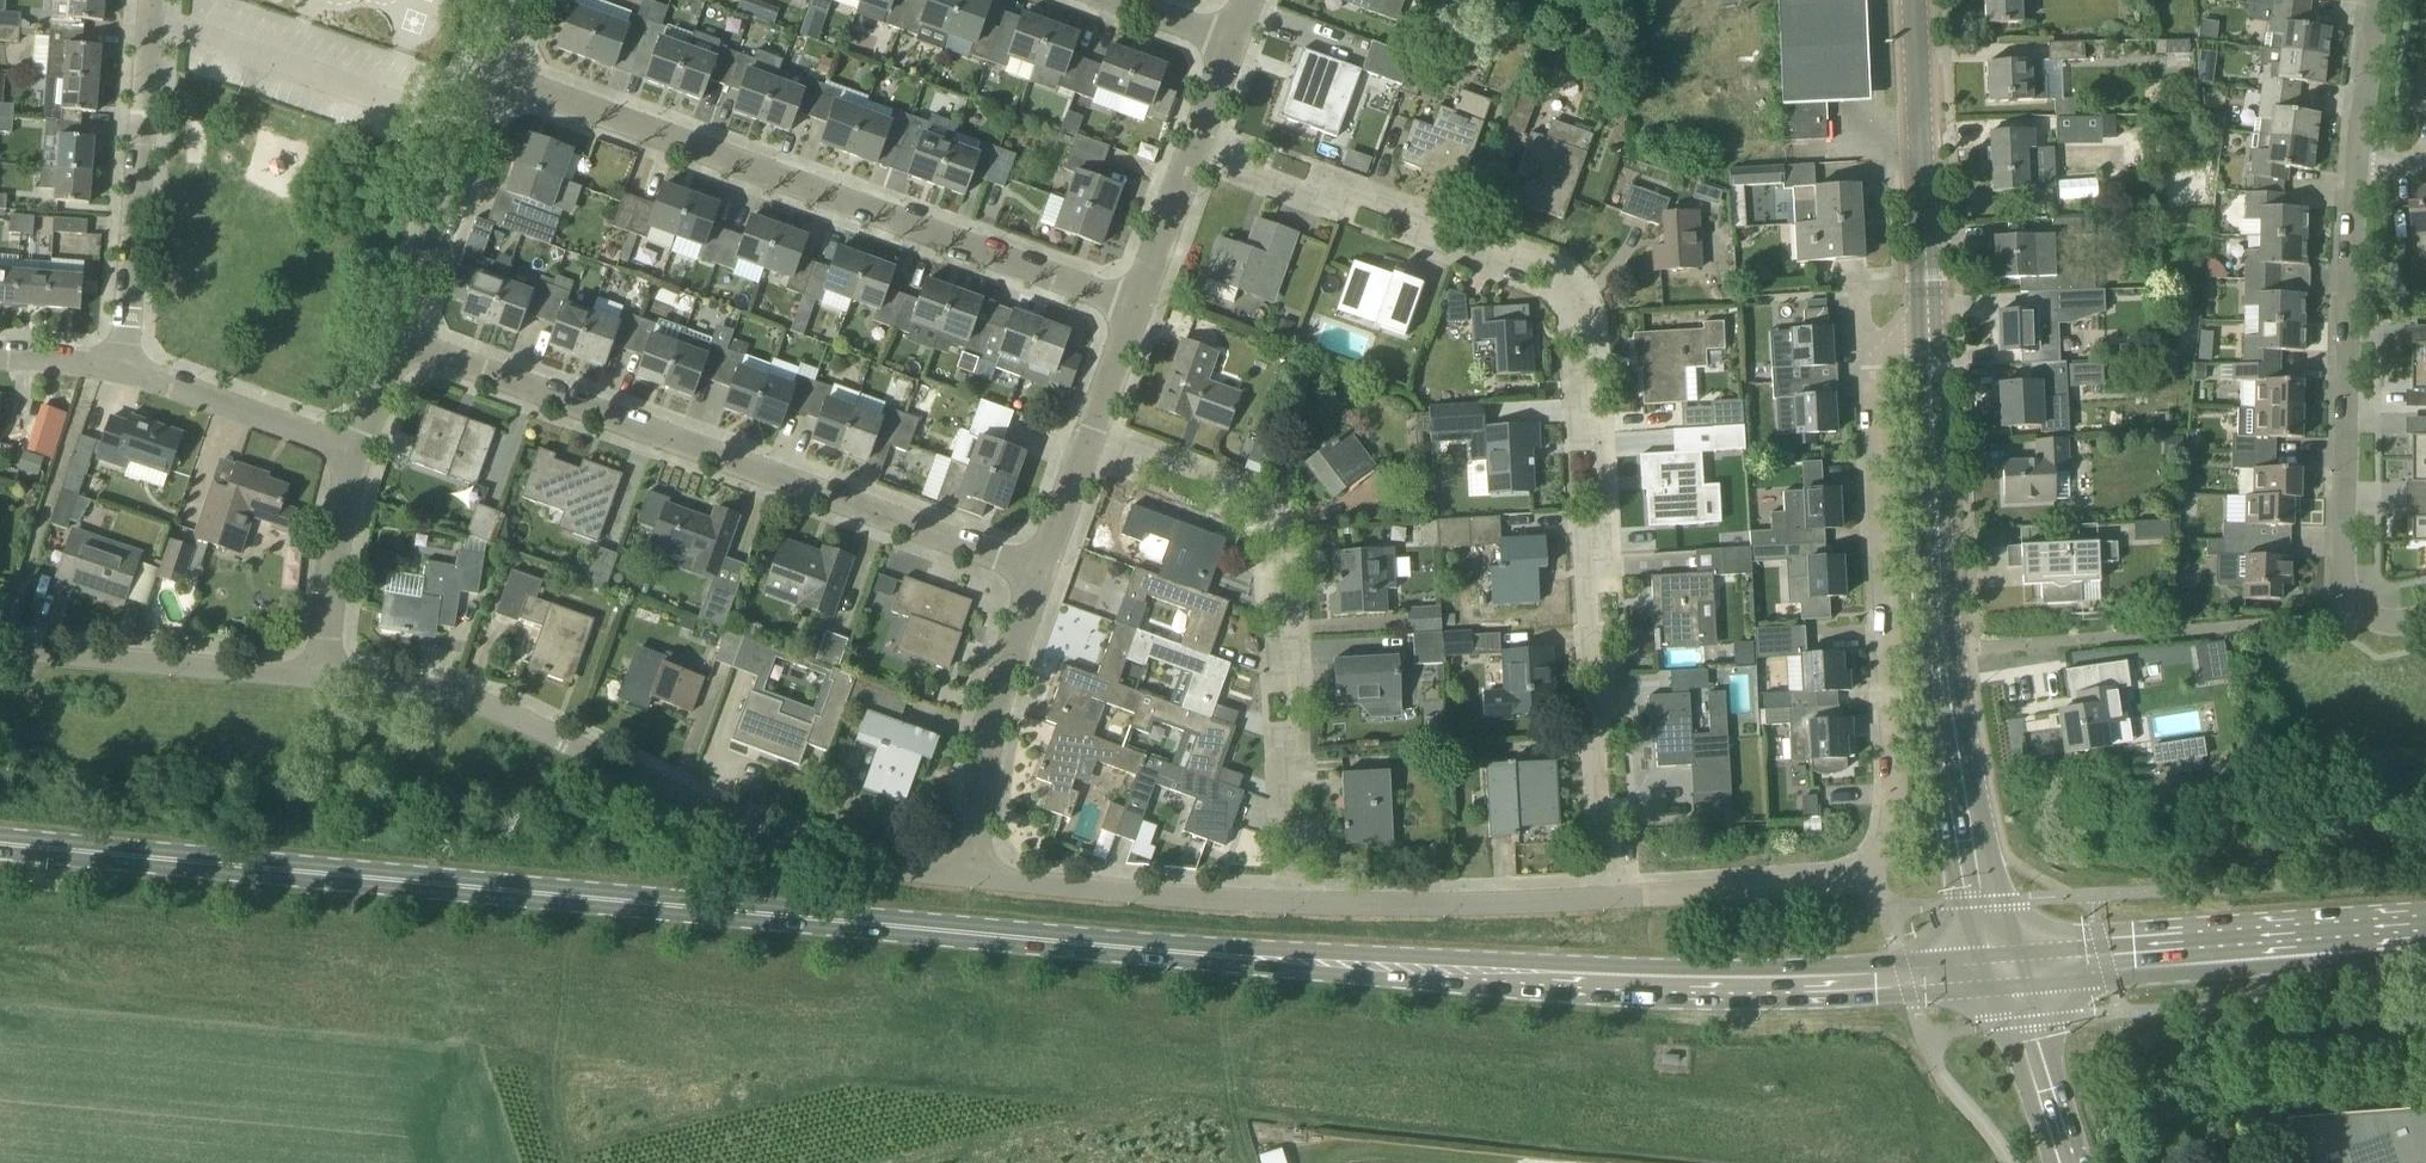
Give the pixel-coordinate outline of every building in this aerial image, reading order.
[(50,30),(81,32),(82,20),(102,21),(104,0),(52,0),(50,30)] [(566,23),(557,48),(585,59),(606,3),(598,0),(575,0),(566,23)] [(647,22),(654,1),(650,0),(643,0),(636,18),(609,8),(610,4),(606,3),(585,59),(612,68),(620,48),(635,53),(647,22)] [(899,30),(910,0),(861,0),(859,4),(886,14),(882,24),(899,30)] [(946,35),(959,0),(928,0),(927,3),(920,0),(910,0),(899,30),(917,37),(921,26),(946,35)] [(985,0),(959,0),(946,35),(972,45),(968,56),(987,62),(999,28),(998,28),(982,23),(990,2),(985,0)] [(1362,2),(1360,8),(1396,21),(1404,0),(1357,0),(1362,2)] [(1783,116),(1871,111),(1865,0),(1827,0),(1777,2),(1783,116)] [(1985,24),(2022,22),(2021,0),(1984,0),(1985,24)] [(2272,6),(2309,11),(2310,0),(2273,0),(2272,6)] [(2263,48),(2267,49),(2326,57),(2330,28),(2307,25),(2309,11),(2272,6),(2269,34),(2265,33),(2263,48)] [(19,27),(21,13),(0,11),(0,25),(19,27)] [(999,28),(987,62),(1005,69),(1009,57),(1033,67),(1028,81),(1029,82),(1050,24),(1023,14),(1021,18),(1004,12),(998,28),(999,28)] [(671,90),(687,48),(661,38),(664,28),(647,22),(635,53),(652,59),(644,80),(671,90)] [(1078,34),(1050,24),(1029,82),(1055,91),(1057,88),(1075,94),(1087,61),(1070,54),(1078,34)] [(18,42),(19,27),(0,25),(0,40),(18,42)] [(1318,52),(1323,32),(1298,26),(1294,47),(1318,52)] [(103,78),(104,63),(99,63),(100,46),(80,45),(81,32),(50,30),(46,75),(48,76),(98,80),(98,78),(103,78)] [(736,54),(717,47),(719,42),(694,32),(688,48),(687,48),(671,90),(700,100),(707,80),(724,86),(736,54)] [(2084,60),(2084,42),(2048,43),(2048,60),(2084,60)] [(1096,89),(1122,98),(1138,55),(1110,45),(1102,66),(1087,61),(1075,94),(1092,100),(1096,89)] [(1375,75),(1387,79),(1401,84),(1411,56),(1385,46),(1375,75)] [(2267,49),(2261,91),(2297,96),(2299,82),(2322,85),(2326,57),(2267,49)] [(1292,77),(1283,104),(1278,116),(1298,124),(1319,132),(1335,137),(1338,131),(1360,71),(1303,50),(1296,68),(1298,69),(1295,78),(1292,77)] [(736,54),(724,86),(740,91),(732,112),(760,122),(775,80),(749,70),(753,60),(736,54)] [(1165,65),(1138,55),(1122,98),(1148,108),(1145,117),(1165,124),(1176,93),(1158,86),(1165,65)] [(1401,84),(1398,92),(1416,98),(1429,62),(1411,56),(1401,84)] [(2030,61),(2030,60),(1986,62),(1988,103),(2047,100),(2046,77),(2042,77),(2041,60),(2030,61)] [(811,117),(823,86),(804,79),(778,69),(775,80),(760,122),(788,132),(795,111),(811,117)] [(2198,84),(2212,85),(2213,76),(2198,74),(2198,84)] [(97,95),(103,96),(104,80),(98,80),(48,76),(44,121),(81,124),(82,111),(95,112),(97,95)] [(819,144),(847,154),(863,112),(836,102),(840,92),(823,86),(811,117),(827,123),(819,144)] [(1460,90),(1453,111),(1440,107),(1431,131),(1412,124),(1398,161),(1423,169),(1423,167),(1437,172),(1437,175),(1461,183),(1474,147),(1469,145),(1477,121),(1482,123),(1490,101),(1460,90)] [(2261,91),(2258,119),(2255,119),(2253,134),(2315,142),(2318,113),(2296,110),(2297,96),(2261,91)] [(1506,128),(1523,135),(1536,102),(1518,95),(1506,128)] [(2054,99),(2055,116),(2075,116),(2074,98),(2054,99)] [(1826,139),(1824,101),(1781,103),(1783,141),(1826,139)] [(13,118),(14,105),(0,104),(0,118),(13,118)] [(882,143),(899,149),(911,117),(891,110),(887,120),(863,112),(847,154),(875,164),(882,143)] [(935,186),(950,143),(924,134),(928,124),(911,117),(899,149),(915,155),(908,176),(935,186)] [(0,118),(0,132),(12,133),(13,118),(0,118)] [(1562,219),(1583,162),(1582,162),(1592,134),(1552,120),(1545,138),(1530,133),(1515,175),(1530,181),(1529,184),(1532,185),(1527,199),(1524,198),(1521,205),(1562,219)] [(1987,149),(1987,161),(1992,161),(1992,192),(2036,190),(2034,129),(1991,131),(1991,149),(1987,149)] [(515,163),(561,179),(571,151),(526,134),(515,163)] [(2252,177),(2252,193),(2281,193),(2282,181),(2286,181),(2288,167),(2311,170),(2315,142),(2253,134),(2251,148),(2254,149),(2250,177),(2252,177)] [(58,135),(56,167),(91,170),(93,137),(58,135)] [(1071,152),(1103,163),(1109,146),(1077,135),(1071,152)] [(950,143),(935,186),(963,196),(970,175),(986,181),(997,149),(979,142),(976,153),(950,143)] [(997,149),(986,181),(1003,187),(1015,155),(997,149)] [(1065,201),(1110,218),(1121,188),(1097,180),(1103,163),(1071,152),(1065,170),(1075,173),(1065,201)] [(523,217),(555,229),(562,211),(551,207),(561,179),(515,163),(505,192),(529,200),(523,217)] [(1859,184),(1815,187),(1814,164),(1783,166),(1783,165),(1729,168),(1730,187),(1783,185),(1783,189),(1793,189),(1795,224),(1861,220),(1859,184)] [(91,170),(56,167),(41,166),(39,188),(54,190),(53,200),(88,203),(91,170)] [(675,237),(690,194),(663,184),(656,205),(639,199),(627,232),(645,238),(649,227),(675,237)] [(1630,186),(1628,190),(1620,213),(1663,228),(1664,247),(1652,247),(1654,270),(1700,268),(1697,213),(1664,215),(1669,200),(1644,191),(1630,186)] [(2420,189),(2422,204),(2412,205),(2415,236),(2415,240),(2416,243),(2418,246),(2420,249),(2423,251),(2425,252),(2425,188),(2420,189)] [(2259,221),(2259,236),(2305,237),(2305,208),(2282,208),(2283,193),(2281,193),(2252,193),(2246,192),(2246,220),(2259,221)] [(611,226),(627,232),(639,199),(623,193),(611,226)] [(690,194),(675,237),(701,246),(697,256),(715,263),(727,231),(711,225),(719,205),(690,194)] [(1055,229),(1100,245),(1110,218),(1065,201),(1055,229)] [(9,233),(21,234),(22,215),(10,214),(9,233)] [(22,215),(21,234),(33,235),(34,216),(22,215)] [(727,231),(715,263),(734,270),(738,259),(763,269),(778,226),(751,216),(744,237),(727,231)] [(555,229),(523,217),(516,234),(549,246),(555,229)] [(87,220),(63,219),(53,218),(52,232),(86,235),(87,220)] [(2052,220),(2052,234),(2053,234),(2054,237),(2093,235),(2092,219),(2052,220)] [(1271,301),(1285,264),(1296,234),(1256,220),(1246,249),(1219,239),(1205,277),(1206,278),(1201,291),(1233,303),(1238,289),(1271,301)] [(1863,259),(1861,220),(1795,224),(1794,224),(1797,262),(1863,259)] [(778,226),(763,269),(788,278),(784,288),(803,295),(815,263),(799,257),(807,236),(778,226)] [(2027,292),(2081,291),(2095,290),(2094,267),(2055,269),(2054,237),(2052,237),(2052,234),(1994,237),(1995,280),(2019,279),(2020,293),(2027,292)] [(2304,265),(2305,237),(2259,236),(2259,251),(2245,250),(2244,279),(2281,279),(2281,265),(2304,265)] [(850,300),(866,258),(839,248),(831,268),(815,263),(803,295),(816,300),(820,301),(819,304),(844,314),(850,300)] [(889,327),(902,294),(886,289),(894,268),(866,258),(850,300),(876,310),(872,320),(889,327)] [(15,305),(47,307),(51,260),(51,262),(19,260),(18,271),(15,305)] [(51,260),(47,307),(80,310),(83,272),(83,261),(51,260)] [(460,267),(453,287),(450,294),(466,300),(460,314),(488,324),(503,282),(504,282),(510,267),(495,262),(490,277),(460,267)] [(1378,272),(1353,262),(1335,310),(1403,335),(1422,281),(1421,280),(1420,283),(1401,276),(1402,273),(1393,270),(1389,281),(1378,277),(1380,271),(1379,270),(1378,272)] [(15,305),(18,271),(0,270),(0,304),(15,305)] [(2244,307),(2243,322),(2303,323),(2304,294),(2280,294),(2281,279),(2244,279),(2243,307),(2244,307)] [(539,319),(551,287),(533,280),(529,291),(504,282),(503,282),(488,324),(516,334),(523,313),(539,319)] [(939,332),(954,290),(926,280),(919,300),(902,294),(889,327),(909,334),(913,322),(939,332)] [(569,293),(551,287),(539,319),(555,325),(548,345),(575,355),(591,314),(565,304),(569,293)] [(960,352),(978,358),(990,326),(974,320),(982,300),(980,299),(982,294),(969,289),(967,294),(954,290),(939,332),(936,339),(961,348),(960,352)] [(1465,295),(1448,289),(1435,322),(1467,321),(1465,295)] [(2081,291),(2027,292),(2028,312),(1997,313),(1998,351),(2037,349),(2037,324),(2082,323),(2081,291)] [(803,295),(795,315),(808,320),(816,300),(803,295)] [(1770,368),(1771,384),(1801,382),(1810,381),(1810,382),(1811,382),(1810,367),(1832,366),(1830,328),(1827,328),(1826,309),(1825,299),(1807,300),(1807,310),(1803,310),(1804,329),(1791,330),(1769,331),(1771,368),(1770,368)] [(1496,375),(1534,373),(1531,321),(1496,323),(1495,307),(1470,309),(1472,341),(1494,340),(1496,375)] [(2171,309),(2165,349),(2193,353),(2198,313),(2171,309)] [(990,326),(978,358),(972,374),(990,381),(995,367),(1020,377),(1025,363),(1026,363),(1042,321),(1014,311),(1006,332),(990,326)] [(627,351),(639,319),(622,312),(617,324),(591,314),(575,355),(603,365),(611,345),(627,351)] [(639,319),(627,351),(643,356),(635,377),(663,387),(679,346),(653,337),(658,325),(639,319)] [(1026,363),(1052,373),(1054,374),(1062,352),(1069,331),(1042,321),(1026,363)] [(1643,405),(1644,405),(1686,402),(1684,368),(1707,367),(1706,350),(1724,349),(1722,321),(1701,323),(1702,330),(1632,334),(1634,354),(1645,353),(1645,363),(1643,364),(1643,368),(1641,368),(1642,393),(1643,405)] [(2241,365),(2266,365),(2266,366),(2277,366),(2277,351),(2302,351),(2303,323),(2243,322),(2243,337),(2242,337),(2241,365)] [(685,329),(679,346),(663,387),(691,397),(698,377),(715,383),(727,350),(708,344),(710,339),(685,329)] [(1217,353),(1182,341),(1158,408),(1189,419),(1190,416),(1200,419),(1200,420),(1226,429),(1239,394),(1206,382),(1217,353)] [(2414,366),(2425,366),(2425,343),(2414,343),(2414,366)] [(727,350),(715,383),(730,388),(723,409),(751,419),(766,377),(740,368),(745,357),(728,351),(727,350)] [(1080,359),(1062,352),(1054,374),(1052,373),(1049,381),(1069,388),(1080,359)] [(1999,384),(2001,427),(2042,425),(2040,397),(2067,396),(2065,362),(2029,364),(2030,383),(1999,384)] [(2266,381),(2266,366),(2266,365),(2241,365),(2231,365),(2231,381),(2240,381),(2239,408),(2299,410),(2300,381),(2266,381)] [(2414,366),(2413,390),(2425,390),(2425,366),(2414,366)] [(766,377),(751,419),(778,429),(785,408),(802,414),(814,382),(796,375),(791,386),(766,377)] [(814,382),(802,414),(817,420),(810,440),(838,451),(853,409),(827,399),(831,388),(814,382)] [(1771,399),(1774,399),(1776,435),(1795,434),(1835,432),(1833,394),(1802,396),(1801,382),(1771,384),(1771,399)] [(980,400),(974,416),(1008,428),(1013,412),(980,400)] [(1711,402),(1712,427),(1743,425),(1742,400),(1711,402)] [(1471,462),(1487,461),(1489,493),(1533,490),(1533,489),(1531,489),(1529,466),(1532,466),(1532,460),(1529,461),(1529,447),(1538,447),(1537,425),(1485,428),(1483,404),(1429,408),(1431,443),(1470,441),(1471,462)] [(853,409),(838,451),(866,461),(873,440),(889,446),(901,413),(884,407),(879,419),(853,409)] [(2230,436),(2230,452),(2265,453),(2266,438),(2299,438),(2299,427),(2303,424),(2303,416),(2299,413),(2299,410),(2239,408),(2236,408),(2235,436),(2230,436)] [(429,470),(445,475),(475,486),(495,429),(466,419),(463,427),(424,413),(407,462),(429,470)] [(901,413),(889,446),(905,451),(918,419),(901,413)] [(79,435),(61,490),(78,496),(92,453),(97,455),(96,458),(127,469),(124,475),(162,488),(181,433),(131,415),(128,422),(111,416),(102,442),(79,435)] [(1008,428),(974,416),(967,436),(978,440),(968,466),(1014,483),(1025,453),(1001,445),(1008,428)] [(1745,450),(1743,425),(1712,427),(1714,452),(1745,450)] [(397,433),(391,450),(409,456),(415,439),(397,433)] [(1306,464),(1332,498),(1373,467),(1347,433),(1306,464)] [(2425,458),(2425,435),(2414,435),(2414,458),(2425,458)] [(2004,503),(2055,501),(2070,500),(2069,473),(2070,473),(2068,438),(2034,440),(2035,460),(2003,462),(2004,503)] [(535,501),(564,513),(558,528),(595,542),(606,514),(621,475),(592,464),(588,475),(579,472),(579,470),(553,460),(555,454),(539,449),(521,496),(535,501)] [(1702,474),(1700,452),(1639,455),(1641,477),(1645,477),(1648,526),(1692,524),(1690,495),(1695,489),(1695,474),(1702,474)] [(2244,496),(2244,497),(2298,498),(2299,469),(2265,468),(2265,453),(2230,452),(2229,469),(2238,469),(2238,496),(2244,496)] [(2414,458),(2414,482),(2425,482),(2425,458),(2414,458)] [(1817,488),(1817,461),(1799,460),(1799,488),(1817,488)] [(289,533),(291,527),(296,510),(281,505),(287,486),(258,476),(259,472),(236,464),(229,485),(212,479),(204,506),(192,540),(195,541),(193,547),(169,539),(157,577),(182,586),(187,569),(193,571),(199,568),(207,544),(218,547),(241,554),(252,517),(274,524),(272,528),(289,533)] [(1004,511),(1014,483),(968,466),(958,494),(1004,511)] [(1804,510),(1784,511),(1770,512),(1771,531),(1749,532),(1750,547),(1763,547),(1769,546),(1769,547),(1786,545),(1814,544),(1814,529),(1840,528),(1838,489),(1803,491),(1804,510)] [(66,529),(74,506),(78,496),(61,490),(49,523),(66,529)] [(2222,524),(2221,540),(2257,541),(2257,526),(2291,526),(2291,499),(2298,499),(2298,498),(2244,497),(2244,524),(2222,524)] [(1115,525),(1123,506),(1108,500),(1100,519),(1115,525)] [(486,542),(489,544),(500,513),(476,504),(465,534),(486,542)] [(699,552),(694,568),(716,576),(737,516),(715,508),(710,522),(700,517),(665,505),(653,541),(687,554),(689,548),(699,552)] [(1162,562),(1157,576),(1206,594),(1226,539),(1132,506),(1121,535),(1140,542),(1136,553),(1162,562)] [(1499,540),(1501,540),(1500,516),(1437,520),(1439,549),(1500,545),(1499,540)] [(2414,517),(2414,541),(2425,542),(2425,517),(2414,517)] [(2168,519),(2133,520),(2134,539),(2169,538),(2168,519)] [(140,554),(94,538),(72,531),(56,577),(78,584),(77,589),(122,604),(140,554)] [(386,588),(384,608),(381,628),(400,631),(400,633),(407,634),(408,632),(418,634),(420,623),(453,628),(459,591),(477,594),(486,542),(465,534),(463,550),(459,549),(456,566),(424,561),(419,593),(386,588)] [(1501,540),(1499,540),(1500,545),(1501,568),(1491,569),(1493,605),(1537,602),(1536,579),(1538,579),(1538,568),(1545,568),(1543,537),(1501,540)] [(2257,541),(2221,540),(2207,540),(2207,557),(2221,557),(2228,581),(2228,585),(2246,586),(2245,600),(2279,600),(2279,586),(2290,586),(2290,557),(2257,556),(2257,541)] [(763,591),(797,603),(831,616),(851,558),(823,548),(820,555),(781,541),(763,591)] [(2080,583),(2099,581),(2098,562),(2117,561),(2116,542),(2006,547),(2007,568),(2021,567),(2023,586),(2041,585),(2042,604),(2081,602),(2080,583)] [(1815,558),(1814,544),(1786,545),(1787,578),(1788,604),(1800,604),(1800,620),(1830,619),(1829,597),(1844,596),(1842,556),(1815,558)] [(582,576),(606,586),(618,555),(594,545),(582,576)] [(1751,574),(1751,562),(1750,547),(1722,549),(1723,576),(1751,574)] [(1763,547),(1750,547),(1751,562),(1763,562),(1763,547)] [(1393,549),(1382,549),(1336,551),(1336,552),(1339,552),(1339,576),(1337,576),(1337,581),(1340,580),(1341,594),(1331,594),(1332,616),(1385,613),(1384,589),(1395,588),(1393,549)] [(1206,594),(1157,576),(1134,568),(1114,623),(1115,624),(1136,631),(1137,631),(1146,605),(1143,604),(1146,596),(1192,612),(1180,646),(1209,656),(1229,602),(1206,594)] [(510,570),(502,592),(494,614),(496,615),(497,611),(542,627),(539,636),(541,637),(532,664),(522,661),(522,662),(542,669),(542,670),(548,672),(548,671),(568,679),(578,651),(582,652),(594,619),(536,598),(542,581),(510,570)] [(1654,630),(1655,650),(1685,648),(1685,643),(1701,642),(1699,604),(1714,603),(1712,573),(1651,576),(1652,597),(1655,597),(1657,630),(1654,630)] [(947,668),(959,635),(955,633),(959,621),(963,622),(971,601),(919,583),(918,586),(903,581),(905,578),(904,577),(891,611),(923,623),(912,655),(947,668)] [(734,596),(709,587),(698,619),(722,628),(734,596)] [(1408,634),(1412,634),(1441,631),(1440,607),(1407,609),(1408,634)] [(1055,725),(1091,737),(1096,724),(1081,719),(1088,698),(1134,714),(1141,693),(1126,688),(1116,684),(1125,660),(1136,631),(1115,624),(1096,677),(1066,666),(1046,721),(1055,725)] [(1755,657),(1800,655),(1806,655),(1804,626),(1780,628),(1753,629),(1755,657)] [(732,667),(744,635),(726,629),(714,660),(732,667)] [(1471,630),(1441,631),(1443,657),(1473,656),(1471,630)] [(1136,631),(1125,660),(1134,664),(1143,667),(1146,658),(1192,674),(1180,707),(1210,718),(1230,664),(1209,656),(1180,646),(1137,631),(1136,631)] [(1441,631),(1412,634),(1414,665),(1443,663),(1443,657),(1441,631)] [(837,669),(847,639),(824,632),(814,662),(837,669)] [(732,667),(751,675),(764,643),(744,635),(732,667)] [(2206,645),(2212,683),(2230,680),(2223,642),(2206,645)] [(1787,693),(1787,697),(1788,708),(1836,705),(1835,691),(1849,690),(1848,674),(1853,674),(1852,654),(1851,650),(1847,648),(1827,649),(1827,654),(1806,655),(1800,655),(1802,692),(1787,693)] [(1506,653),(1508,691),(1482,692),(1484,723),(1512,721),(1512,714),(1550,712),(1550,708),(1553,708),(1552,691),(1549,691),(1547,650),(1506,653)] [(634,680),(626,677),(619,698),(646,708),(651,693),(661,698),(660,700),(689,711),(688,712),(689,713),(702,679),(680,671),(684,659),(666,652),(664,658),(645,651),(634,680)] [(1399,702),(1397,659),(1335,661),(1337,693),(1335,693),(1335,698),(1337,698),(1337,704),(1399,702)] [(2069,696),(2075,695),(2077,708),(2059,711),(2066,753),(2108,747),(2104,723),(2125,720),(2120,687),(2100,690),(2096,665),(2065,670),(2069,696)] [(756,672),(733,735),(761,746),(759,750),(798,765),(812,726),(782,715),(793,686),(756,672)] [(846,703),(867,711),(871,713),(877,715),(887,688),(882,687),(866,681),(856,677),(848,698),(846,703)] [(1655,744),(1657,767),(1690,765),(1692,794),(1730,792),(1724,692),(1707,693),(1709,734),(1691,736),(1690,713),(1688,696),(1688,693),(1648,696),(1648,697),(1653,697),(1654,732),(1661,732),(1661,743),(1655,744)] [(1196,737),(1184,770),(1216,782),(1235,727),(1210,718),(1180,707),(1141,693),(1134,714),(1129,727),(1148,733),(1152,721),(1196,737)] [(1766,726),(1789,724),(1790,740),(1809,739),(1810,759),(1810,770),(1814,772),(1817,773),(1821,774),(1824,775),(1827,775),(1831,774),(1834,774),(1837,773),(1841,772),(1843,770),(1846,768),(1846,758),(1845,737),(1852,737),(1851,719),(1839,720),(1838,705),(1836,705),(1788,708),(1765,709),(1766,726)] [(876,753),(863,789),(905,804),(906,803),(903,802),(915,769),(910,767),(915,754),(929,760),(930,761),(939,737),(937,736),(937,737),(877,715),(871,713),(858,747),(876,753)] [(1096,762),(1135,776),(1142,755),(1091,737),(1055,725),(1036,779),(1051,784),(1042,809),(1069,819),(1079,793),(1071,790),(1075,779),(1084,757),(1096,762)] [(1558,826),(1560,825),(1555,748),(1554,748),(1555,769),(1513,772),(1513,762),(1505,762),(1505,764),(1484,765),(1489,837),(1511,836),(1511,837),(1518,837),(1517,818),(1558,816),(1558,826)] [(2114,753),(2103,754),(2104,762),(2115,760),(2114,753)] [(1135,776),(1123,808),(1113,834),(1134,842),(1142,820),(1155,785),(1204,803),(1200,813),(1191,810),(1183,832),(1224,847),(1244,792),(1216,782),(1184,770),(1142,755),(1135,776)] [(1655,817),(1686,818),(1687,769),(1656,768),(1655,817)] [(1388,771),(1341,773),(1345,845),(1393,842),(1392,838),(1382,839),(1380,806),(1390,806),(1388,771)] [(1802,797),(1803,818),(1817,817),(1816,796),(1802,797)] [(1113,834),(1123,808),(1110,803),(1100,830),(1113,834)] [(1132,845),(1128,858),(1148,865),(1152,853),(1148,851),(1132,845)] [(2290,1119),(2305,1162),(2425,1162),(2425,1109),(2290,1119)] [(1276,1145),(1252,1152),(1255,1162),(1282,1162),(1276,1145)]
